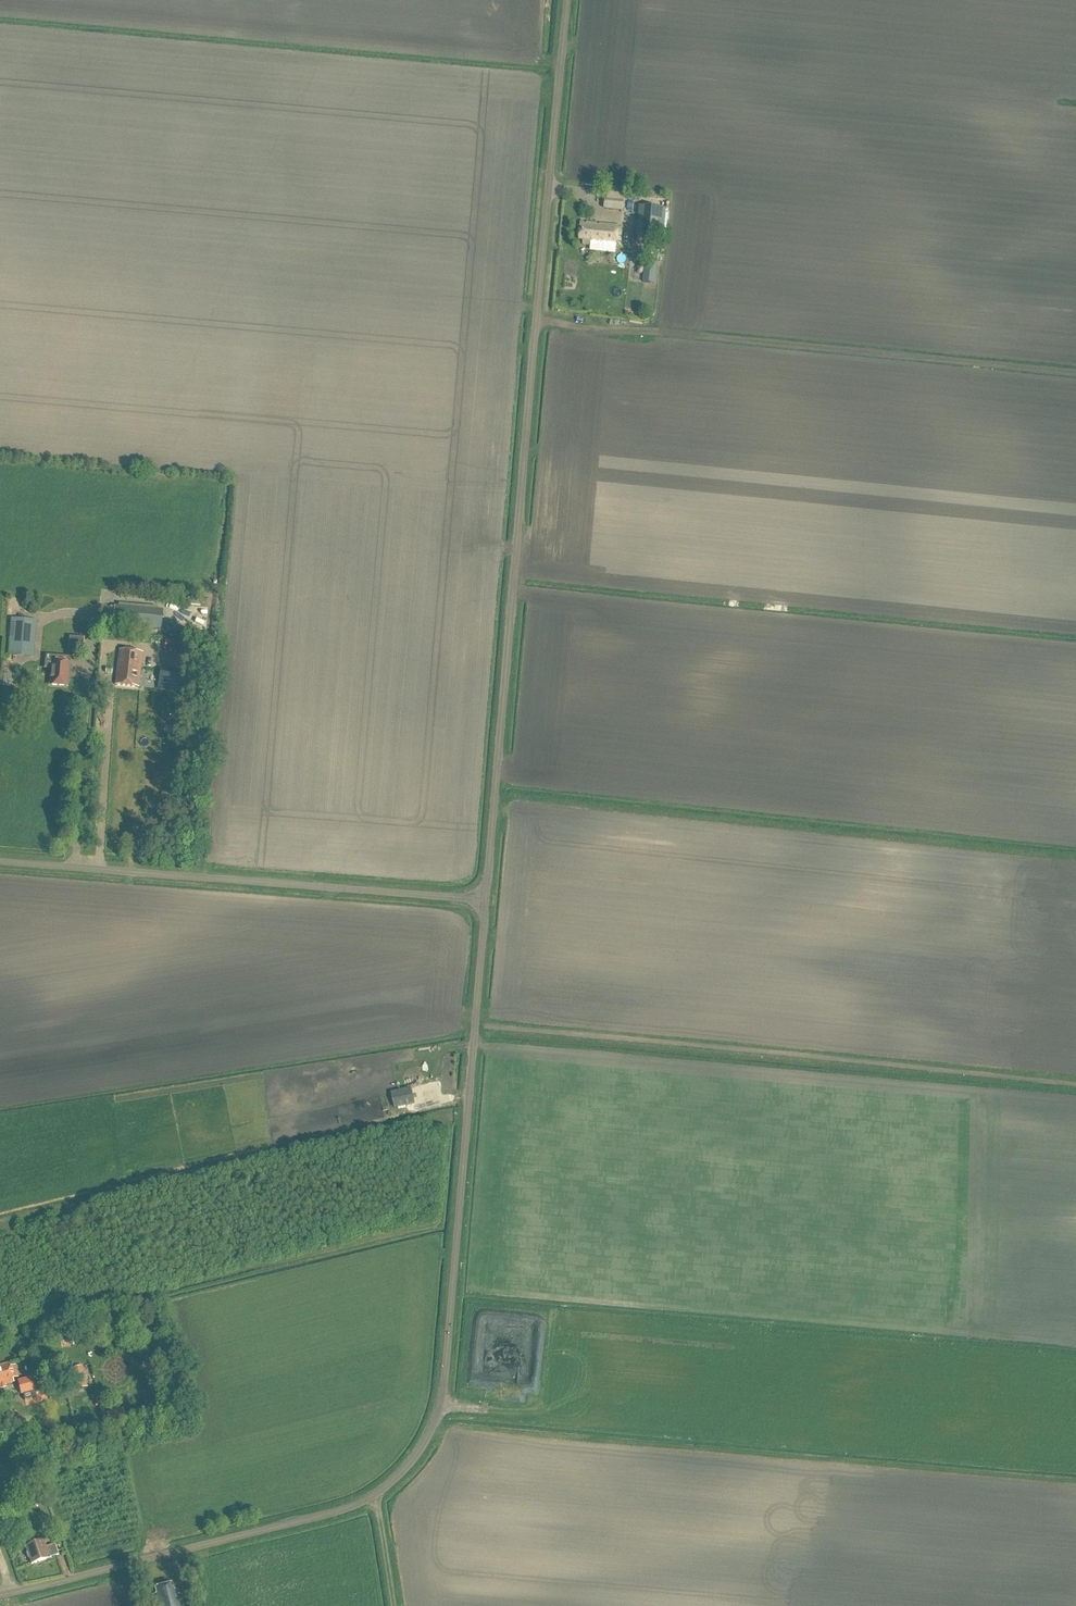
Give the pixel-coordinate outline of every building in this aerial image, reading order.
[(624,200),(606,198),(605,210),(623,212),(624,200)] [(665,210),(638,208),(635,241),(661,244),(665,210)] [(619,227),(580,223),(578,240),(583,241),(582,247),(591,248),(592,244),(616,247),(619,227)] [(37,623),(11,621),(8,654),(34,656),(37,623)] [(76,655),(85,654),(84,638),(75,638),(76,655)] [(166,641),(165,653),(187,654),(188,642),(166,641)] [(115,686),(139,689),(143,655),(120,651),(115,686)] [(51,663),(49,687),(67,689),(69,665),(51,663)] [(159,669),(157,689),(180,692),(182,672),(159,669)] [(63,1348),(75,1346),(74,1340),(61,1343),(63,1348)] [(6,1388),(5,1385),(13,1383),(12,1379),(18,1377),(15,1365),(10,1367),(9,1363),(0,1366),(0,1389),(6,1388)] [(70,1368),(75,1390),(86,1387),(81,1366),(70,1368)] [(35,1389),(31,1375),(18,1379),(21,1393),(35,1389)] [(125,1423),(122,1410),(106,1415),(109,1428),(125,1423)] [(31,1431),(35,1436),(40,1431),(37,1427),(31,1431)] [(18,1491),(13,1478),(0,1483),(0,1498),(18,1491)] [(25,1547),(31,1565),(48,1559),(57,1556),(54,1545),(45,1548),(42,1541),(25,1547)] [(149,1605),(183,1605),(181,1597),(173,1599),(171,1592),(169,1593),(167,1585),(151,1590),(152,1596),(147,1597),(149,1605)]
